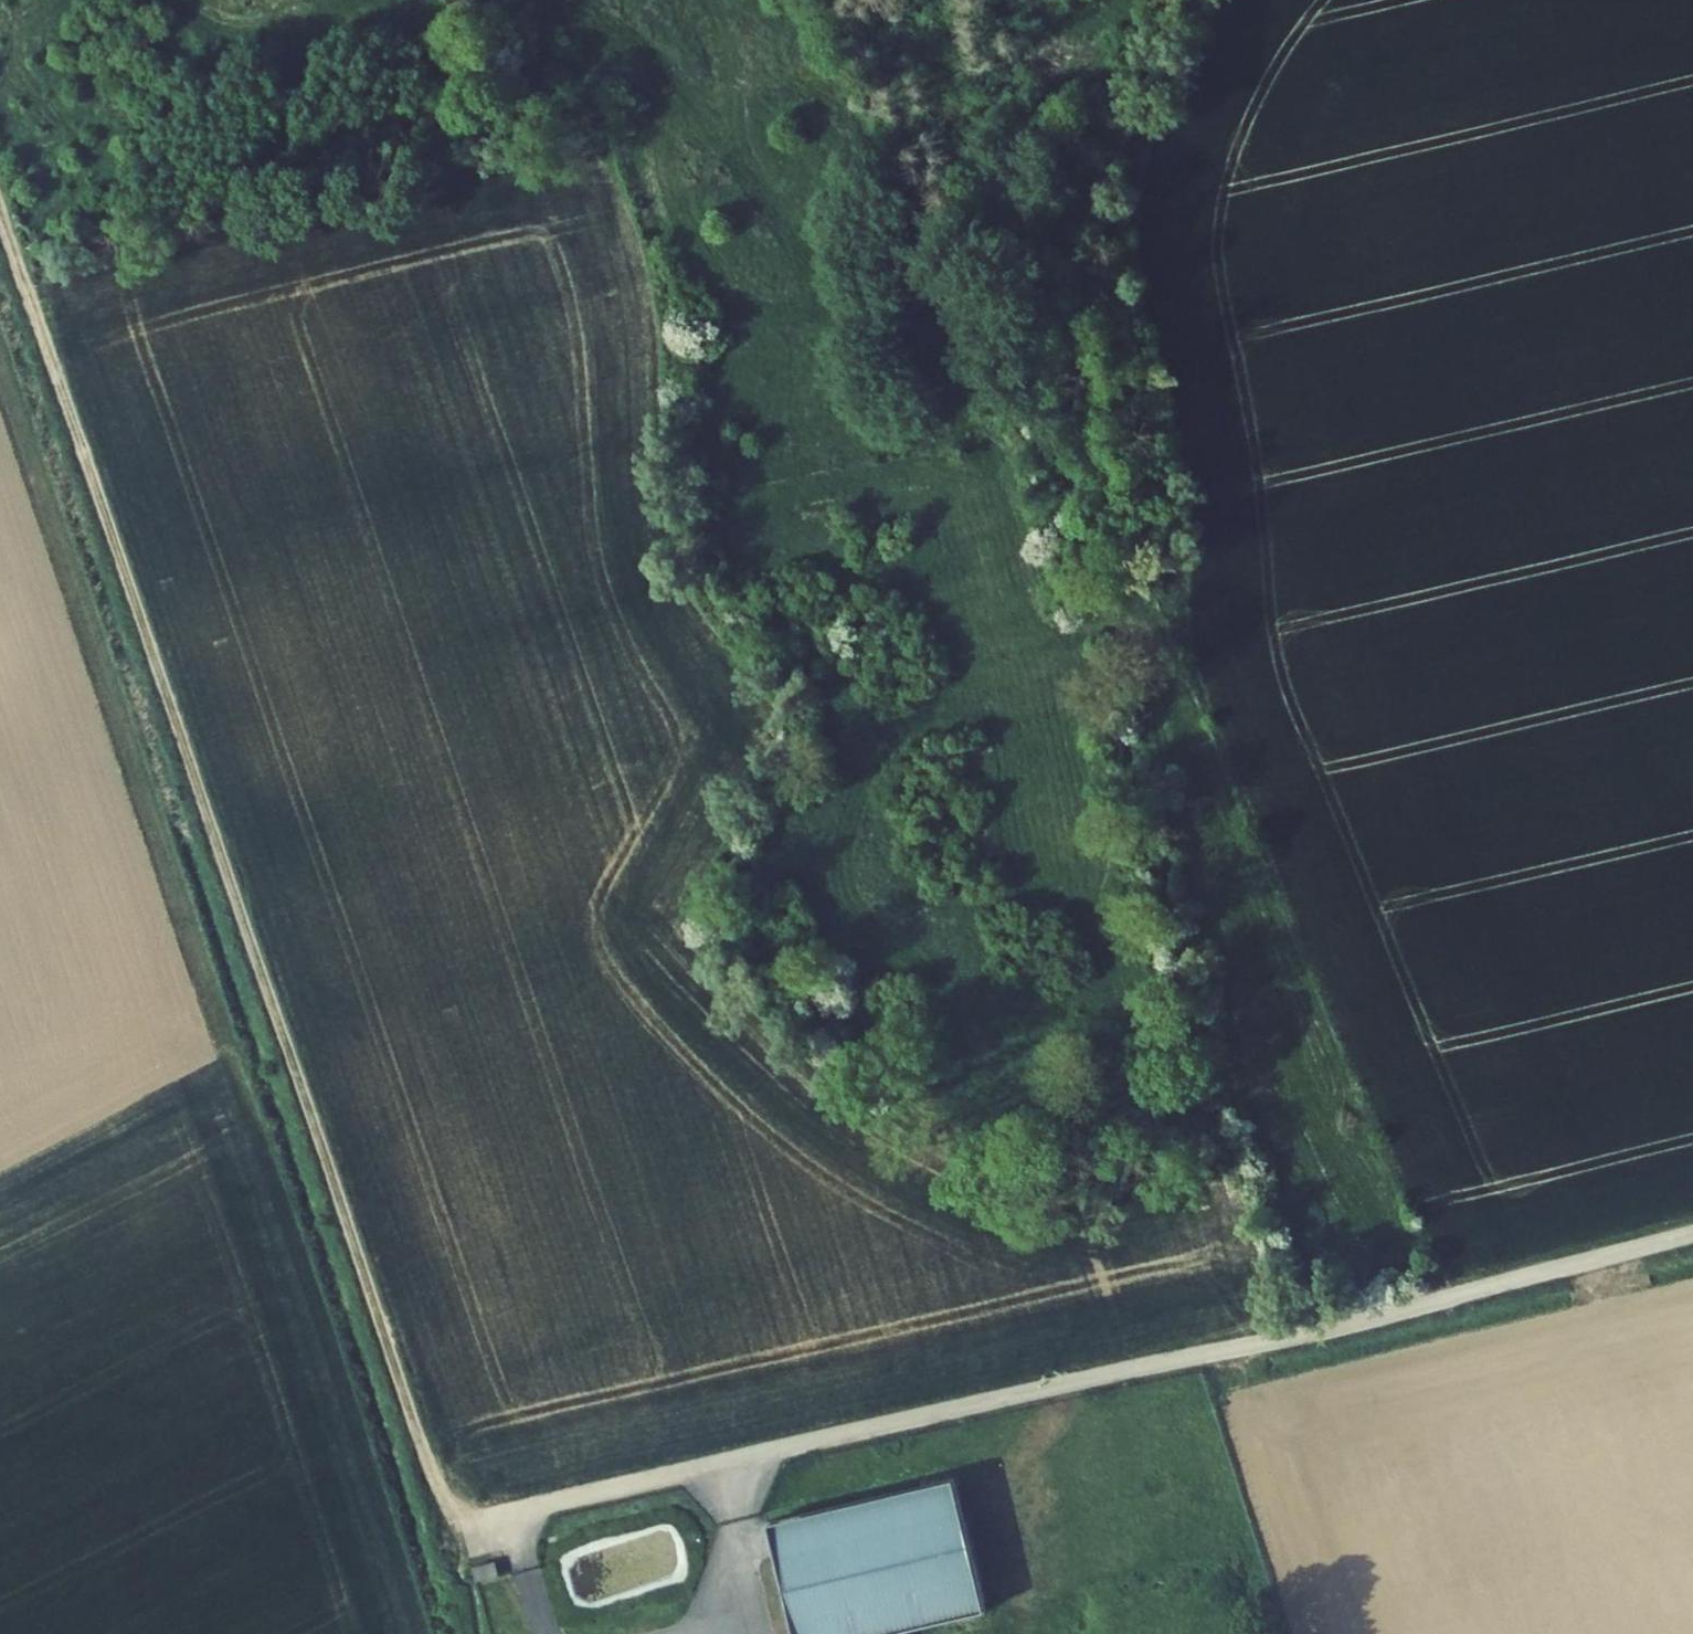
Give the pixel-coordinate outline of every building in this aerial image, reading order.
[(775,1520),(802,1633),(888,1633),(887,1631),(992,1607),(961,1476),(775,1520)] [(496,1561),(473,1568),(477,1582),(500,1576),(496,1561)]
